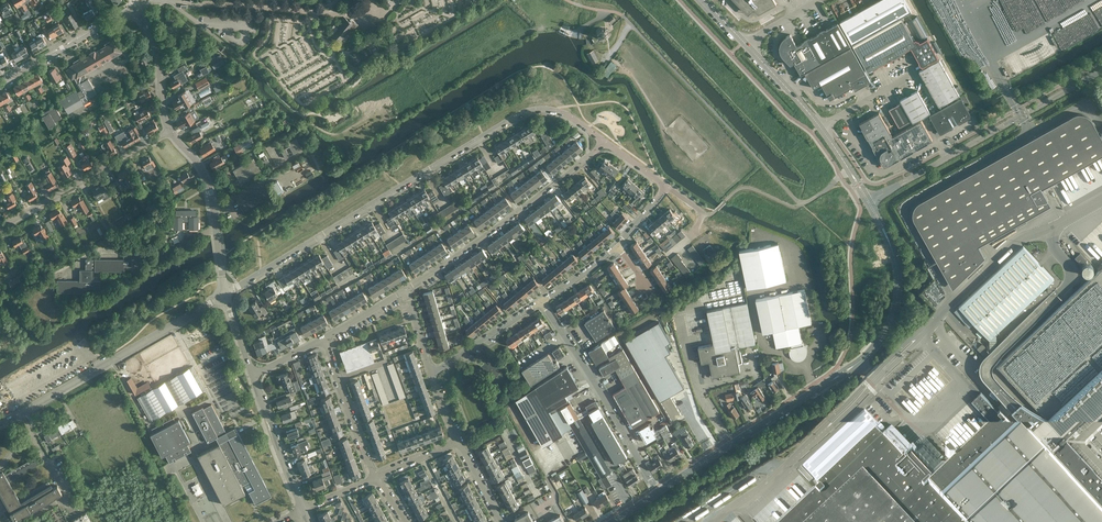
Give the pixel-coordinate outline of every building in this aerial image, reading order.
[(17,7),(20,6),(23,12),(26,10),(20,0),(13,0),(17,7)] [(26,10),(28,9),(25,3),(27,2),(26,0),(20,0),(26,10)] [(87,19),(87,20),(92,17),(91,16),(98,12),(91,0),(89,0),(86,2),(91,9),(83,13),(87,19)] [(743,9),(744,8),(748,12),(749,11),(750,12),(753,9),(752,8),(753,8),(758,14),(776,3),(774,0),(734,0),(743,9)] [(839,22),(868,71),(911,47),(922,66),(938,58),(927,38),(920,42),(919,40),(916,39),(914,40),(901,17),(910,12),(904,0),(878,0),(839,22)] [(72,7),(69,1),(65,4),(68,9),(71,13),(73,16),(76,14),(72,7)] [(12,9),(8,2),(1,6),(4,12),(2,13),(4,17),(10,15),(9,14),(13,12),(12,9)] [(71,13),(63,18),(66,22),(68,21),(72,28),(78,25),(73,16),(71,13)] [(173,15),(165,20),(168,26),(177,21),(173,15)] [(920,39),(928,35),(917,16),(909,20),(920,39)] [(341,41),(343,38),(354,25),(350,21),(345,17),(337,27),(338,28),(335,31),(334,30),(332,33),(341,41)] [(567,29),(568,28),(570,23),(563,19),(560,25),(567,29)] [(53,26),(58,34),(63,31),(59,22),(53,26)] [(820,30),(835,55),(843,51),(850,46),(837,23),(825,29),(824,29),(823,29),(822,30),(820,30)] [(52,38),(58,34),(53,26),(47,29),(45,25),(42,27),(45,32),(44,32),(46,37),(50,35),(52,38)] [(190,51),(197,42),(196,42),(200,38),(193,32),(185,25),(181,29),(190,36),(190,35),(193,38),(193,39),(192,38),(185,47),(190,51)] [(608,36),(608,32),(605,29),(601,28),(598,31),(597,35),(600,39),(605,39),(608,36)] [(805,39),(820,64),(835,55),(820,30),(819,31),(818,32),(818,33),(817,34),(810,38),(809,38),(808,38),(807,38),(806,38),(805,39)] [(33,41),(30,43),(34,50),(40,47),(36,39),(33,34),(31,32),(29,33),(30,35),(32,38),(33,41)] [(36,39),(40,47),(46,43),(42,36),(38,38),(35,32),(33,34),(36,39)] [(782,57),(786,62),(790,65),(794,63),(800,75),(804,73),(820,64),(805,39),(804,39),(804,40),(803,40),(803,41),(802,42),(796,46),(789,34),(785,37),(783,38),(782,40),(780,42),(779,44),(779,46),(778,48),(778,50),(779,53),(780,55),(782,57)] [(76,78),(81,75),(96,66),(98,69),(104,65),(102,63),(121,52),(115,41),(111,43),(110,41),(104,45),(105,47),(95,52),(94,51),(92,52),(91,53),(90,53),(91,55),(81,61),(79,58),(75,61),(73,62),(75,64),(71,66),(72,67),(70,69),(67,70),(72,78),(75,77),(76,78)] [(15,44),(22,57),(28,53),(24,46),(20,48),(17,42),(15,44)] [(18,50),(12,53),(16,60),(22,57),(15,44),(12,45),(14,48),(16,47),(18,50)] [(813,88),(821,84),(830,99),(853,86),(855,90),(871,81),(850,46),(843,51),(835,55),(820,64),(804,73),(813,88)] [(593,50),(587,53),(593,63),(599,60),(593,50)] [(3,65),(9,62),(4,55),(3,52),(0,53),(0,61),(3,65)] [(145,53),(139,56),(144,67),(150,64),(145,53)] [(218,61),(212,64),(214,69),(225,63),(221,55),(220,54),(216,57),(218,61)] [(939,59),(919,71),(939,106),(959,95),(939,59)] [(611,62),(603,73),(608,77),(616,66),(611,62)] [(48,72),(54,81),(57,79),(58,82),(62,80),(61,77),(59,74),(59,75),(55,68),(48,72)] [(240,70),(234,73),(238,80),(243,77),(240,70)] [(39,73),(32,76),(37,84),(43,81),(39,73)] [(174,75),(176,79),(170,83),(173,88),(181,84),(185,81),(184,78),(180,79),(177,74),(174,75)] [(81,75),(76,78),(74,78),(81,90),(77,92),(76,90),(58,101),(61,106),(56,108),(58,111),(64,107),(67,111),(67,110),(69,113),(94,98),(93,96),(97,93),(88,78),(87,79),(85,76),(83,77),(81,75)] [(26,80),(30,88),(37,84),(32,76),(26,80)] [(203,79),(194,84),(197,90),(207,85),(203,79)] [(26,80),(20,83),(24,91),(30,88),(26,80)] [(65,84),(70,91),(74,89),(69,81),(65,84)] [(24,91),(20,83),(14,87),(18,95),(24,91)] [(213,86),(216,91),(222,88),(219,83),(213,86)] [(209,87),(199,91),(201,97),(211,92),(209,87)] [(142,101),(147,99),(152,96),(149,90),(145,92),(144,89),(138,93),(142,101)] [(930,113),(918,90),(900,100),(913,122),(930,113)] [(1,94),(5,102),(11,99),(7,91),(1,94)] [(187,94),(186,91),(178,96),(180,99),(173,103),(177,109),(183,105),(185,107),(192,103),(191,100),(192,100),(192,99),(193,99),(193,98),(193,97),(190,93),(187,94)] [(970,117),(971,115),(961,98),(959,97),(930,114),(929,115),(939,133),(941,133),(952,127),(953,125),(957,123),(959,123),(970,117)] [(899,127),(900,126),(910,120),(901,103),(889,109),(899,127)] [(58,111),(56,108),(55,106),(43,113),(45,115),(42,116),(49,128),(56,124),(55,121),(62,117),(58,111)] [(135,115),(139,122),(150,116),(146,109),(139,113),(138,110),(134,112),(135,115)] [(183,119),(177,122),(179,127),(186,124),(186,125),(194,121),(189,112),(181,116),(183,119)] [(862,128),(865,133),(885,122),(879,112),(859,123),(862,128)] [(957,284),(985,258),(985,257),(973,236),(973,235),(1034,201),(1035,201),(1037,203),(1037,204),(1047,201),(1047,200),(1048,200),(1047,199),(1042,190),(1042,189),(1101,155),(1101,138),(1092,121),(1092,120),(1091,120),(1091,119),(1090,118),(1089,117),(1088,116),(1087,116),(1086,115),(1085,115),(1084,114),(1083,114),(1082,114),(1081,114),(1080,114),(1078,114),(1076,114),(1075,115),(1074,115),(1073,115),(920,202),(919,202),(918,203),(917,204),(916,205),(915,206),(915,207),(914,208),(914,209),(914,210),(913,211),(913,212),(913,213),(913,214),(913,215),(913,216),(913,217),(913,218),(913,219),(914,219),(914,220),(914,221),(952,288),(953,288),(957,284)] [(153,123),(145,127),(149,133),(158,128),(156,123),(157,122),(154,118),(151,120),(153,123)] [(928,143),(928,142),(932,140),(921,120),(906,128),(918,148),(928,143)] [(533,128),(535,132),(538,131),(547,145),(545,146),(547,150),(556,143),(554,140),(553,141),(544,126),(545,126),(545,125),(543,122),(542,122),(533,128)] [(868,138),(870,143),(890,132),(885,122),(865,133),(868,139),(868,138)] [(101,131),(103,130),(105,134),(108,132),(103,124),(98,127),(101,131)] [(529,136),(532,140),(532,141),(535,140),(531,135),(535,133),(535,132),(533,128),(530,124),(526,126),(524,127),(529,136)] [(133,142),(140,138),(137,133),(139,132),(135,126),(126,131),(128,133),(127,133),(133,142)] [(529,136),(524,127),(523,127),(524,128),(520,130),(520,129),(518,131),(523,140),(526,145),(529,144),(528,143),(532,140),(529,136)] [(914,151),(913,150),(917,148),(917,149),(918,148),(906,128),(897,134),(908,154),(914,151)] [(197,131),(195,129),(192,130),(194,134),(188,137),(191,143),(203,136),(199,130),(197,131)] [(514,133),(512,134),(521,149),(523,147),(520,142),(523,140),(518,131),(517,131),(518,132),(515,134),(514,133)] [(872,147),(875,152),(890,144),(892,136),(890,132),(870,143),(873,147),(872,147)] [(127,133),(118,138),(121,143),(122,142),(125,147),(133,142),(127,133)] [(506,138),(512,147),(515,152),(517,151),(516,149),(519,146),(512,134),(512,135),(509,137),(508,137),(506,138)] [(899,158),(903,156),(903,157),(908,154),(897,134),(892,136),(890,144),(899,159),(899,158)] [(239,144),(243,150),(255,144),(251,137),(239,144)] [(296,138),(287,143),(294,153),(302,148),(296,138)] [(502,140),(500,141),(506,151),(512,147),(506,138),(506,139),(503,141),(502,140)] [(571,145),(577,153),(583,149),(580,146),(584,143),(580,138),(571,145)] [(116,151),(110,140),(105,143),(104,142),(102,144),(102,145),(103,147),(104,148),(109,156),(116,151)] [(199,149),(203,156),(215,149),(211,142),(210,141),(204,145),(204,146),(199,149)] [(502,153),(506,151),(500,141),(500,142),(497,145),(496,144),(494,145),(495,146),(499,154),(494,157),(498,163),(505,158),(502,153)] [(65,147),(71,157),(76,154),(70,144),(65,147)] [(889,165),(899,159),(890,144),(875,152),(881,163),(881,162),(884,167),(888,164),(889,165)] [(566,149),(572,157),(577,153),(571,145),(566,149)] [(281,150),(286,158),(290,155),(285,148),(281,150)] [(561,153),(567,161),(572,157),(566,149),(561,153)] [(82,158),(79,161),(81,165),(82,164),(85,169),(93,165),(90,160),(91,160),(87,153),(82,157),(82,158)] [(556,158),(563,165),(567,161),(561,153),(556,158)] [(216,160),(214,161),(210,163),(213,169),(225,162),(228,160),(225,154),(221,156),(220,157),(219,155),(215,158),(216,160)] [(61,160),(62,163),(62,165),(58,167),(64,177),(71,172),(67,164),(70,162),(67,156),(61,160)] [(142,161),(146,169),(152,166),(153,167),(156,165),(153,161),(152,161),(149,157),(142,161)] [(233,169),(233,168),(225,173),(235,189),(256,177),(253,173),(260,169),(253,157),(233,169)] [(491,167),(488,161),(482,165),(477,157),(474,159),(473,158),(471,159),(477,169),(476,169),(480,174),(482,172),(480,170),(484,168),(485,170),(491,167)] [(551,162),(558,169),(563,165),(556,158),(551,162)] [(465,163),(471,172),(474,177),(476,176),(473,171),(476,169),(477,169),(471,159),(471,160),(468,162),(467,162),(465,163)] [(596,165),(604,170),(606,172),(612,164),(610,163),(605,160),(603,163),(602,162),(596,165)] [(558,169),(551,162),(546,166),(552,173),(558,169)] [(465,176),(468,181),(470,180),(467,175),(471,172),(465,163),(465,164),(462,166),(461,165),(459,167),(465,176)] [(612,164),(606,172),(605,175),(607,176),(608,174),(609,174),(611,175),(610,175),(613,177),(614,177),(616,174),(616,173),(619,169),(612,164)] [(453,170),(462,185),(464,183),(461,178),(465,176),(459,167),(459,168),(456,170),(456,169),(453,170)] [(126,170),(118,175),(119,177),(116,179),(122,190),(129,186),(129,187),(135,184),(129,174),(130,173),(129,173),(128,173),(126,170)] [(453,183),(456,188),(458,187),(457,184),(460,182),(462,185),(453,170),(454,171),(450,173),(447,174),(453,183)] [(547,178),(547,177),(541,170),(536,174),(542,182),(547,178)] [(590,172),(597,180),(600,178),(593,170),(590,172)] [(57,185),(54,180),(55,180),(51,172),(46,175),(48,179),(48,182),(49,183),(46,185),(49,190),(57,185)] [(183,182),(194,176),(193,173),(189,175),(187,172),(180,177),(183,182)] [(453,183),(447,174),(448,175),(444,177),(444,176),(441,178),(442,178),(445,183),(439,186),(445,195),(453,190),(449,185),(453,183)] [(531,178),(537,186),(542,182),(536,174),(531,178)] [(593,186),(585,176),(580,180),(588,190),(593,186)] [(628,177),(622,185),(625,188),(623,191),(625,192),(634,182),(628,177)] [(526,182),(532,190),(537,186),(531,178),(526,182)] [(277,180),(272,184),(277,192),(282,189),(277,180)] [(580,180),(574,185),(581,192),(583,190),(586,192),(588,190),(580,180)] [(608,187),(612,189),(617,182),(614,180),(608,187)] [(35,192),(36,191),(31,181),(25,184),(30,192),(27,195),(30,201),(38,196),(35,192)] [(180,181),(172,186),(176,193),(184,188),(180,181)] [(521,186),(527,193),(532,190),(526,182),(521,186)] [(634,182),(625,192),(625,193),(628,190),(631,193),(629,195),(631,197),(639,187),(634,182)] [(95,194),(94,195),(97,200),(103,197),(104,199),(111,195),(107,189),(106,190),(102,183),(92,189),(95,194)] [(574,185),(569,189),(575,197),(577,199),(580,197),(578,194),(581,192),(574,185)] [(516,190),(522,197),(527,193),(521,186),(516,190)] [(639,187),(631,197),(633,195),(636,197),(632,202),(634,204),(645,192),(639,187)] [(613,188),(608,195),(611,197),(616,190),(613,188)] [(424,201),(427,206),(429,205),(426,200),(430,198),(433,203),(439,199),(433,190),(427,193),(425,189),(421,191),(420,191),(418,192),(424,201)] [(575,197),(569,189),(564,193),(570,201),(575,197)] [(522,197),(516,190),(510,194),(516,201),(522,197)] [(6,196),(9,200),(5,203),(9,208),(16,204),(14,200),(16,199),(12,192),(6,196)] [(412,196),(418,205),(421,210),(423,209),(420,203),(424,201),(418,192),(418,193),(415,195),(414,194),(412,196)] [(556,195),(555,194),(553,197),(551,199),(556,205),(561,201),(556,195)] [(406,199),(412,208),(415,214),(417,212),(414,207),(418,205),(412,196),(413,196),(409,199),(409,198),(406,199)] [(81,200),(79,197),(71,201),(73,204),(72,204),(75,210),(80,206),(82,209),(81,209),(83,213),(88,210),(82,200),(81,200)] [(500,201),(506,209),(511,205),(505,197),(500,201)] [(551,209),(556,205),(551,199),(550,198),(548,201),(546,203),(551,209)] [(401,203),(401,204),(406,212),(409,217),(411,216),(408,211),(412,208),(406,199),(407,200),(403,202),(403,201),(401,203)] [(495,205),(500,213),(506,209),(500,201),(495,205)] [(551,209),(546,203),(545,202),(543,205),(541,207),(546,213),(551,209)] [(400,216),(403,221),(406,219),(403,214),(406,212),(401,204),(397,206),(397,205),(395,206),(400,216)] [(490,209),(495,217),(500,213),(495,205),(490,209)] [(392,228),(397,224),(400,223),(397,218),(400,216),(395,206),(394,207),(395,207),(392,209),(391,209),(389,210),(392,215),(386,219),(392,228)] [(546,213),(541,207),(540,206),(538,209),(536,211),(541,217),(546,213)] [(49,214),(52,219),(56,217),(61,226),(68,222),(63,214),(63,215),(59,208),(49,214)] [(664,213),(671,221),(676,216),(670,208),(664,213)] [(484,213),(490,221),(495,217),(490,209),(484,213)] [(612,212),(624,223),(629,218),(623,212),(620,215),(617,213),(613,210),(613,211),(611,209),(610,210),(612,212)] [(174,217),(174,223),(174,229),(182,229),(182,221),(190,220),(190,229),(198,229),(198,217),(196,217),(196,210),(176,210),(176,217),(174,217)] [(535,210),(533,213),(531,214),(535,221),(541,217),(536,211),(535,210)] [(616,220),(613,223),(619,228),(624,223),(612,212),(611,214),(615,217),(614,218),(616,220)] [(479,217),(485,224),(490,221),(484,213),(479,217)] [(659,217),(666,225),(671,221),(664,213),(659,217)] [(530,214),(528,217),(525,219),(530,225),(535,221),(531,214),(530,214)] [(119,223),(120,226),(126,223),(124,220),(125,220),(123,216),(116,220),(118,224),(119,223)] [(485,224),(479,217),(474,220),(479,228),(485,224)] [(654,222),(662,232),(665,230),(663,227),(666,225),(659,217),(654,222)] [(715,234),(717,235),(720,235),(722,234),(724,233),(726,231),(727,229),(727,226),(726,224),(724,222),(722,221),(720,220),(717,220),(715,221),(713,223),(712,225),(712,227),(712,230),(713,232),(715,234)] [(54,230),(52,226),(49,221),(45,222),(51,232),(54,230)] [(380,222),(374,225),(372,222),(368,224),(368,223),(365,224),(371,234),(374,239),(376,237),(373,232),(377,230),(380,235),(386,232),(380,222)] [(520,222),(520,223),(519,222),(517,224),(515,226),(519,233),(525,229),(520,222)] [(651,233),(653,237),(655,235),(655,234),(658,231),(660,232),(661,231),(662,232),(654,222),(649,226),(653,232),(651,233)] [(359,228),(360,229),(365,237),(365,238),(368,242),(371,241),(368,236),(371,234),(365,224),(365,225),(366,225),(362,227),(362,226),(359,228)] [(463,228),(469,236),(474,232),(469,224),(463,228)] [(47,233),(45,229),(43,230),(41,225),(33,229),(36,235),(42,231),(44,235),(47,233)] [(514,237),(519,233),(515,226),(514,226),(512,228),(509,230),(514,237)] [(604,231),(610,237),(615,233),(610,226),(604,231)] [(731,238),(732,240),(734,241),(737,242),(740,241),(742,240),(744,238),(745,236),(745,234),(745,232),(743,229),(742,228),(740,227),(737,226),(735,227),(732,228),(731,230),(730,233),(730,235),(731,238)] [(458,232),(463,240),(469,236),(463,228),(458,232)] [(359,241),(362,246),(365,245),(362,240),(365,238),(365,237),(360,229),(357,231),(356,230),(354,232),(359,241)] [(514,237),(509,230),(507,232),(504,234),(509,240),(514,237)] [(599,235),(605,241),(610,237),(604,231),(599,235)] [(348,235),(355,247),(357,250),(359,248),(356,243),(359,241),(354,232),(354,233),(351,235),(350,234),(348,235)] [(452,235),(458,243),(463,240),(458,232),(452,235)] [(503,233),(502,236),(499,238),(504,244),(509,240),(504,234),(503,233)] [(344,237),(342,239),(342,240),(349,251),(351,253),(353,252),(351,249),(355,247),(348,235),(348,236),(345,238),(344,237)] [(458,243),(452,235),(447,239),(453,247),(458,243)] [(594,239),(599,246),(605,241),(599,235),(594,239)] [(12,241),(16,247),(19,244),(24,254),(30,250),(24,240),(22,240),(20,236),(12,241)] [(53,251),(57,249),(51,237),(45,240),(49,246),(50,245),(53,251)] [(498,237),(496,240),(494,241),(498,248),(504,244),(499,238),(498,237)] [(668,237),(660,244),(662,246),(663,245),(664,244),(666,243),(667,242),(670,239),(668,237)] [(589,243),(594,250),(599,246),(594,239),(589,243)] [(349,251),(342,240),(339,242),(338,241),(336,243),(339,248),(334,251),(339,260),(347,256),(346,254),(349,251)] [(493,241),(491,243),(488,245),(493,252),(498,248),(494,241),(493,241)] [(630,246),(634,251),(641,247),(637,241),(630,246)] [(436,246),(442,254),(447,251),(442,243),(436,246)] [(584,248),(589,254),(594,250),(589,243),(584,248)] [(747,288),(786,280),(778,243),(739,251),(747,288)] [(711,250),(713,249),(710,245),(703,250),(706,254),(710,251),(711,250)] [(431,250),(436,258),(442,254),(436,246),(431,250)] [(996,354),(996,345),(996,337),(994,335),(1054,279),(1023,246),(959,307),(989,339),(989,356),(998,365),(1003,360),(996,354)] [(634,251),(638,257),(644,252),(641,247),(634,251)] [(589,254),(584,248),(579,252),(584,258),(589,254)] [(483,249),(482,249),(480,251),(478,253),(482,259),(488,256),(483,249)] [(95,258),(95,259),(86,259),(86,261),(87,261),(87,263),(86,263),(86,269),(80,269),(80,280),(57,280),(57,292),(87,292),(87,288),(100,288),(100,280),(94,280),(94,270),(124,271),(124,266),(132,266),(132,250),(124,250),(124,259),(95,258)] [(425,253),(431,261),(436,258),(431,250),(425,253)] [(477,263),(482,259),(478,253),(477,252),(475,255),(472,257),(477,263)] [(638,257),(641,262),(648,258),(644,252),(638,257)] [(420,257),(425,265),(431,261),(425,253),(420,257)] [(671,258),(674,261),(680,256),(677,253),(671,258)] [(1080,253),(1075,258),(1082,265),(1087,260),(1080,253)] [(318,266),(323,274),(325,272),(320,265),(324,263),(327,268),(333,264),(327,255),(322,259),(319,254),(315,256),(315,255),(312,257),(318,266)] [(568,258),(573,264),(578,260),(573,254),(568,258)] [(477,263),(472,257),(471,256),(469,258),(467,260),(471,267),(477,263)] [(674,261),(676,264),(681,260),(682,259),(680,256),(674,261)] [(307,260),(312,270),(315,275),(318,273),(315,268),(318,266),(312,257),(313,258),(309,260),(309,259),(307,260)] [(415,260),(420,269),(425,265),(420,257),(415,260)] [(563,262),(568,269),(573,264),(568,258),(563,262)] [(648,258),(641,262),(645,268),(652,263),(648,258)] [(301,264),(310,278),(312,277),(309,272),(312,270),(307,260),(306,261),(307,262),(304,264),(303,263),(301,264)] [(420,269),(415,260),(409,264),(415,272),(420,269)] [(466,260),(464,262),(462,264),(466,270),(471,267),(467,260),(466,260)] [(558,267),(563,273),(568,269),(563,262),(558,267)] [(608,266),(611,272),(618,268),(614,262),(608,266)] [(461,263),(459,266),(456,267),(461,274),(466,270),(462,264),(461,263)] [(1097,267),(1099,270),(1003,360),(998,365),(997,366),(1047,419),(1041,425),(1028,437),(1000,408),(998,410),(980,392),(971,401),(993,425),(957,459),(952,454),(950,451),(948,453),(948,452),(945,455),(949,459),(947,461),(945,463),(941,462),(938,459),(941,455),(926,439),(914,450),(913,448),(911,450),(892,430),(883,438),(880,434),(884,430),(865,409),(803,466),(819,483),(817,485),(820,487),(816,491),(813,488),(777,521),(1101,521),(1101,263),(1097,267)] [(295,268),(304,282),(306,281),(305,279),(308,277),(309,278),(310,278),(301,264),(301,265),(298,267),(297,266),(295,268)] [(650,269),(654,275),(660,271),(658,268),(660,266),(659,264),(657,265),(650,269)] [(1093,268),(1093,267),(1093,266),(1092,266),(1092,265),(1091,265),(1091,264),(1090,264),(1089,264),(1088,264),(1087,264),(1086,264),(1085,264),(1085,265),(1084,265),(1083,266),(1083,267),(1082,268),(1082,269),(1082,270),(1082,271),(1083,272),(1083,273),(1084,274),(1085,274),(1085,275),(1086,275),(1087,275),(1088,275),(1089,275),(1090,275),(1091,275),(1091,274),(1092,274),(1092,273),(1093,273),(1093,272),(1094,271),(1094,270),(1094,269),(1094,268),(1093,268)] [(455,267),(453,269),(451,271),(455,278),(461,274),(456,267),(455,267)] [(553,271),(558,277),(563,273),(558,267),(553,271)] [(289,271),(295,281),(298,286),(300,284),(298,281),(302,279),(303,282),(304,282),(295,268),(295,269),(292,271),(291,270),(289,271)] [(396,271),(401,280),(407,276),(402,268),(396,271)] [(611,272),(614,275),(612,277),(613,279),(615,278),(615,277),(621,273),(618,268),(611,272)] [(450,270),(448,273),(445,275),(450,282),(455,278),(451,271),(450,270)] [(295,281),(289,271),(289,272),(286,275),(286,274),(283,275),(284,276),(278,280),(283,288),(289,284),(295,281)] [(396,271),(390,275),(395,283),(401,280),(396,271)] [(547,275),(553,281),(558,277),(553,271),(547,275)] [(654,275),(658,280),(664,276),(660,271),(654,275)] [(615,278),(619,283),(625,279),(621,273),(615,277),(615,278)] [(385,278),(390,286),(395,283),(390,275),(385,278)] [(547,275),(545,277),(542,279),(547,286),(553,281),(547,275)] [(658,280),(661,286),(668,281),(664,276),(658,280)] [(12,287),(21,282),(18,277),(10,281),(11,283),(10,283),(12,287)] [(379,281),(384,290),(390,286),(385,278),(379,281)] [(529,283),(534,289),(540,285),(534,278),(529,283)] [(618,291),(629,284),(625,279),(619,283),(622,288),(618,291)] [(271,283),(273,287),(264,292),(270,302),(275,299),(274,296),(275,295),(276,296),(278,294),(277,292),(280,290),(275,280),(271,283)] [(374,285),(379,293),(384,290),(379,281),(374,285)] [(668,281),(661,286),(665,291),(671,287),(668,281)] [(524,287),(529,293),(534,289),(529,283),(524,287)] [(595,295),(597,299),(599,297),(597,294),(590,284),(584,288),(589,294),(592,292),(595,295)] [(622,296),(628,292),(625,287),(629,284),(618,291),(622,296)] [(379,293),(374,285),(368,288),(373,297),(379,293)] [(519,291),(524,297),(529,293),(524,287),(519,291)] [(584,288),(579,291),(583,298),(589,294),(584,288)] [(773,331),(776,348),(791,345),(792,348),(791,349),(791,350),(791,351),(791,352),(791,353),(791,354),(791,355),(792,356),(792,357),(793,357),(793,358),(794,358),(795,359),(796,359),(797,359),(798,359),(799,359),(800,359),(801,359),(802,359),(802,358),(803,358),(804,357),(804,356),(805,356),(805,355),(806,354),(806,353),(806,352),(806,351),(806,350),(806,349),(805,349),(805,348),(805,347),(804,347),(803,346),(803,345),(801,346),(800,343),(802,342),(799,326),(812,323),(804,289),(756,299),(763,333),(773,331)] [(424,293),(424,294),(425,296),(426,299),(435,297),(433,290),(424,293)] [(357,295),(362,303),(368,300),(363,291),(357,295)] [(514,295),(519,302),(524,297),(519,291),(514,295)] [(581,299),(586,306),(588,305),(583,298),(579,291),(573,295),(577,302),(581,299)] [(622,301),(624,303),(632,298),(628,292),(622,296),(624,299),(622,301)] [(351,298),(356,307),(362,303),(357,295),(351,298)] [(509,300),(514,306),(519,302),(514,295),(509,300)] [(567,299),(572,306),(577,302),(573,295),(567,299)] [(435,297),(426,299),(425,300),(427,303),(428,306),(437,303),(435,297)] [(346,301),(351,310),(356,307),(351,298),(346,301)] [(625,305),(627,304),(629,307),(635,303),(632,298),(624,303),(625,305)] [(562,303),(566,310),(572,306),(567,299),(562,303)] [(514,306),(509,300),(504,304),(509,310),(514,306)] [(255,316),(259,313),(262,311),(263,314),(267,312),(263,305),(260,307),(256,301),(249,305),(255,316)] [(340,304),(345,313),(351,310),(346,301),(340,304)] [(747,302),(723,307),(707,310),(714,343),(698,346),(702,363),(709,361),(713,377),(740,371),(739,363),(743,362),(740,347),(755,344),(747,302)] [(437,303),(428,306),(427,306),(429,309),(430,312),(439,309),(437,303)] [(566,310),(562,303),(556,307),(561,313),(566,310)] [(639,308),(635,303),(629,307),(631,310),(629,312),(631,314),(639,308)] [(335,308),(340,316),(345,313),(340,304),(335,308)] [(497,304),(492,309),(497,315),(502,311),(497,304)] [(335,308),(329,311),(334,320),(340,316),(335,308)] [(429,312),(431,315),(432,318),(440,316),(439,309),(430,312),(429,312)] [(487,313),(492,319),(497,315),(492,309),(487,313)] [(597,340),(599,339),(616,327),(604,310),(585,323),(597,340)] [(481,317),(487,323),(492,319),(487,313),(481,317)] [(323,314),(318,317),(322,326),(328,323),(323,314)] [(431,319),(433,321),(433,324),(442,322),(440,316),(432,318),(431,319)] [(322,326),(318,317),(312,320),(317,329),(322,326)] [(476,321),(482,328),(487,323),(481,317),(476,321)] [(546,326),(540,317),(535,321),(541,330),(546,326)] [(565,327),(573,322),(571,319),(567,321),(566,319),(561,322),(563,325),(563,324),(565,327)] [(317,329),(312,320),(306,323),(311,332),(317,329)] [(471,325),(477,332),(482,328),(476,321),(471,325)] [(541,330),(535,321),(529,325),(534,331),(537,329),(538,331),(541,330)] [(433,325),(434,328),(435,331),(444,328),(442,322),(433,324),(433,325)] [(298,328),(301,333),(303,331),(305,335),(311,332),(306,323),(298,328)] [(477,332),(471,325),(466,330),(471,336),(477,332)] [(523,328),(528,335),(534,331),(529,325),(523,328)] [(404,327),(398,329),(401,337),(407,335),(404,327)] [(300,338),(299,335),(295,328),(288,331),(294,342),(300,338)] [(446,334),(444,328),(435,331),(434,331),(436,334),(437,337),(446,334)] [(518,332),(522,339),(528,335),(523,328),(518,332)] [(398,329),(392,331),(395,339),(401,337),(398,329)] [(294,342),(288,331),(290,334),(286,336),(284,333),(282,334),(288,345),(294,342)] [(392,331),(385,334),(388,341),(395,339),(392,331)] [(512,336),(517,343),(522,339),(518,332),(512,336)] [(281,349),(288,345),(282,334),(284,337),(277,341),(280,345),(281,349)] [(385,334),(379,336),(382,344),(388,341),(385,334)] [(439,343),(448,340),(446,334),(437,337),(436,337),(438,340),(439,343)] [(253,342),(255,348),(268,344),(265,335),(259,338),(260,340),(253,342)] [(619,343),(615,335),(609,339),(613,346),(619,343)] [(517,343),(512,336),(506,340),(511,347),(517,343)] [(377,339),(367,343),(363,344),(362,343),(349,348),(349,349),(340,353),(347,372),(375,362),(371,352),(380,348),(377,339)] [(449,347),(448,340),(439,343),(438,344),(440,346),(441,349),(449,347)] [(275,341),(272,342),(268,344),(255,348),(257,354),(267,351),(277,347),(275,341)] [(589,351),(596,364),(609,357),(609,356),(607,353),(610,351),(604,341),(601,343),(602,344),(589,351)] [(983,355),(988,350),(982,344),(977,348),(983,355)] [(553,351),(558,359),(563,356),(565,354),(560,346),(553,351)] [(616,368),(621,378),(635,370),(623,349),(615,353),(609,356),(609,357),(611,361),(600,367),(603,372),(601,374),(602,376),(616,368)] [(405,353),(407,359),(415,356),(413,350),(405,353)] [(551,351),(536,361),(522,370),(531,384),(560,365),(551,351)] [(317,353),(307,357),(310,363),(319,360),(317,353)] [(642,369),(672,421),(682,415),(675,403),(676,403),(676,402),(674,399),(673,399),(672,399),(670,395),(685,387),(666,355),(642,369)] [(407,359),(410,366),(418,363),(415,356),(407,359)] [(319,360),(310,363),(312,369),(321,366),(320,364),(321,363),(320,360),(319,360)] [(773,381),(768,384),(774,392),(780,388),(777,384),(778,383),(776,380),(778,379),(776,373),(781,372),(779,362),(772,364),(774,373),(775,376),(771,378),(773,381)] [(410,366),(412,372),(420,369),(418,363),(410,366)] [(166,412),(206,389),(193,366),(137,397),(150,421),(166,412)] [(312,369),(309,371),(311,377),(314,376),(323,372),(321,366),(312,369)] [(563,434),(549,411),(546,406),(576,389),(575,386),(576,385),(575,383),(574,380),(575,380),(567,366),(566,367),(526,393),(516,399),(517,400),(543,446),(553,440),(554,440),(563,434)] [(412,372),(414,378),(422,375),(420,369),(412,372)] [(659,411),(635,370),(621,378),(626,386),(613,394),(633,427),(659,411)] [(288,385),(290,393),(294,391),(297,390),(300,389),(297,380),(291,382),(288,372),(276,376),(278,381),(281,380),(283,387),(288,385)] [(316,382),(326,379),(323,372),(314,376),(316,382)] [(414,378),(416,384),(424,381),(422,375),(414,378)] [(750,387),(751,391),(753,394),(751,395),(753,400),(756,398),(755,397),(757,395),(761,401),(766,397),(760,388),(763,386),(764,387),(766,386),(764,378),(750,387)] [(326,379),(316,382),(319,388),(328,385),(326,379)] [(353,388),(361,385),(358,379),(350,382),(353,388)] [(128,382),(135,394),(150,386),(148,383),(136,389),(132,380),(128,382)] [(416,384),(419,390),(426,387),(424,381),(416,384)] [(353,388),(355,394),(363,391),(362,388),(364,387),(363,384),(361,385),(353,388)] [(330,391),(328,385),(319,388),(321,395),(330,391)] [(419,390),(421,397),(429,394),(426,387),(419,390)] [(283,407),(293,403),(291,396),(295,395),(294,391),(290,393),(286,394),(287,397),(276,401),(278,407),(282,405),(283,407)] [(355,394),(357,400),(365,398),(363,391),(355,394)] [(421,397),(423,403),(431,400),(429,394),(421,397)] [(746,394),(739,399),(744,406),(745,406),(747,409),(752,406),(748,399),(748,398),(746,394)] [(330,396),(321,399),(323,406),(332,402),(330,396)] [(357,400),(359,407),(367,404),(365,398),(357,400)] [(423,403),(425,409),(433,406),(431,400),(423,403)] [(568,400),(550,411),(552,414),(561,408),(569,423),(579,417),(570,402),(570,403),(568,400)] [(589,411),(598,406),(595,401),(586,406),(589,411)] [(332,402),(323,406),(325,412),(334,409),(332,402)] [(729,403),(726,405),(729,410),(734,418),(736,417),(737,417),(738,416),(738,415),(740,414),(734,407),(733,408),(729,403)] [(197,454),(216,489),(223,504),(245,493),(241,486),(243,485),(250,481),(254,488),(248,491),(249,492),(249,491),(255,503),(255,504),(271,496),(271,495),(271,496),(238,433),(229,438),(228,436),(211,404),(203,408),(202,406),(192,412),(208,442),(216,438),(218,441),(219,443),(197,454)] [(359,407),(362,413),(370,410),(367,404),(359,407)] [(433,406),(425,409),(428,415),(435,412),(433,406)] [(589,412),(594,420),(604,415),(599,406),(589,412)] [(327,418),(337,415),(334,409),(325,412),(327,418)] [(281,415),(284,421),(297,417),(294,410),(288,412),(286,412),(286,413),(281,415)] [(362,413),(364,419),(372,416),(370,410),(362,413)] [(330,425),(339,421),(337,415),(327,418),(330,425)] [(603,415),(603,416),(594,421),(592,422),(608,448),(610,452),(616,462),(619,460),(620,459),(626,456),(627,456),(603,415)] [(186,452),(187,454),(191,451),(187,443),(190,441),(179,419),(175,421),(173,417),(151,429),(153,432),(150,434),(162,456),(165,455),(169,463),(173,461),(172,459),(174,458),(175,460),(185,455),(184,453),(186,452)] [(611,472),(579,417),(569,423),(601,478),(607,487),(611,485),(605,475),(611,472)] [(57,426),(62,434),(64,433),(64,432),(71,427),(72,428),(76,426),(72,419),(68,422),(67,420),(65,421),(57,426)] [(367,428),(375,425),(373,419),(365,422),(367,428)] [(339,421),(330,425),(332,431),(341,427),(339,421)] [(652,421),(649,423),(639,429),(646,442),(656,436),(659,441),(671,433),(666,425),(656,431),(653,426),(654,426),(652,421)] [(369,434),(377,431),(375,425),(367,428),(369,434)] [(44,435),(48,442),(52,440),(52,439),(59,434),(60,435),(62,434),(57,426),(49,430),(47,431),(48,433),(44,435)] [(434,429),(437,438),(444,436),(441,426),(434,429)] [(299,434),(297,427),(286,431),(289,438),(299,434)] [(332,431),(333,435),(330,436),(331,438),(343,434),(341,427),(332,431)] [(428,431),(431,440),(437,438),(434,429),(428,431)] [(693,439),(692,440),(690,437),(691,436),(689,434),(691,432),(688,429),(683,432),(686,436),(682,438),(688,448),(696,443),(693,439)] [(369,434),(372,441),(380,438),(377,431),(369,434)] [(422,433),(425,442),(431,440),(428,431),(422,433)] [(416,436),(419,445),(425,442),(422,433),(416,436)] [(409,438),(413,447),(419,445),(416,436),(409,438)] [(340,447),(350,444),(347,437),(338,440),(340,447)] [(374,447),(382,444),(380,438),(372,441),(374,447)] [(403,440),(406,449),(413,447),(409,438),(403,440)] [(397,443),(400,452),(406,449),(403,440),(397,443)] [(298,444),(291,446),(294,454),(300,451),(301,452),(305,451),(302,444),(300,445),(300,443),(298,444)] [(671,451),(676,458),(681,455),(677,449),(679,448),(675,443),(672,445),(674,449),(671,451)] [(350,444),(340,447),(342,453),(352,450),(350,444)] [(374,447),(376,453),(384,450),(382,444),(374,447)] [(671,461),(676,458),(671,451),(669,447),(667,445),(664,446),(666,449),(663,451),(666,456),(667,456),(671,461)] [(479,450),(482,457),(491,452),(488,446),(479,450)] [(522,459),(529,455),(526,449),(519,453),(522,459)] [(352,450),(342,453),(345,459),(354,456),(352,450)] [(378,459),(387,456),(384,450),(376,453),(378,459)] [(585,451),(576,456),(579,460),(588,455),(585,451)] [(482,457),(485,463),(494,458),(492,455),(494,454),(493,452),(491,453),(491,452),(482,457)] [(443,459),(445,462),(442,464),(444,467),(446,466),(456,461),(452,454),(443,459)] [(652,458),(658,469),(663,466),(660,461),(662,460),(658,454),(652,458)] [(534,464),(529,455),(522,459),(527,467),(534,464)] [(347,466),(356,462),(354,456),(345,459),(347,466)] [(494,458),(485,463),(488,469),(497,464),(500,463),(496,457),(494,458)] [(7,507),(0,511),(0,521),(5,521),(0,513),(9,509),(11,512),(10,513),(14,520),(62,493),(57,485),(53,487),(51,484),(50,484),(48,481),(19,498),(9,481),(39,464),(36,459),(35,460),(33,458),(5,474),(3,471),(2,472),(1,469),(0,470),(0,494),(7,507)] [(652,458),(649,460),(645,462),(649,467),(650,467),(653,472),(658,469),(652,458)] [(307,463),(305,459),(297,462),(300,469),(312,464),(311,464),(310,462),(307,463)] [(447,474),(450,472),(459,467),(456,461),(446,466),(448,469),(445,470),(447,474)] [(356,462),(347,466),(349,472),(358,469),(356,462)] [(312,464),(300,469),(303,476),(315,471),(312,464)] [(488,469),(492,475),(501,470),(499,467),(501,466),(499,464),(498,465),(497,464),(488,469)] [(521,471),(518,465),(512,468),(515,474),(521,471)] [(451,480),(453,479),(463,474),(459,467),(450,472),(447,474),(451,480)] [(812,480),(800,467),(798,470),(809,482),(812,480)] [(347,473),(349,477),(348,478),(349,482),(351,481),(354,480),(353,478),(361,475),(358,469),(349,472),(347,473)] [(331,474),(330,470),(322,473),(323,477),(313,481),(316,489),(321,487),(321,488),(325,487),(325,486),(330,484),(328,479),(326,480),(325,476),(331,474)] [(495,481),(504,477),(501,470),(492,475),(495,481)] [(628,472),(636,483),(640,480),(636,474),(633,476),(630,471),(628,472)] [(636,483),(628,472),(623,475),(627,480),(626,480),(631,487),(636,483)] [(463,474),(453,479),(454,481),(453,481),(455,486),(462,482),(461,481),(465,479),(463,474)] [(399,482),(403,488),(412,483),(408,477),(399,482)] [(604,489),(607,487),(601,478),(598,479),(604,489)] [(497,486),(501,492),(510,487),(512,486),(508,479),(505,480),(506,481),(497,486)] [(462,482),(455,486),(457,489),(459,489),(460,492),(469,487),(468,483),(464,485),(462,482)] [(403,488),(406,494),(415,489),(412,483),(403,488)] [(469,487),(460,492),(459,493),(462,499),(464,498),(473,493),(469,487)] [(501,492),(504,498),(513,493),(510,487),(501,492)] [(78,497),(84,494),(81,488),(75,492),(78,497)] [(406,494),(409,500),(418,495),(415,489),(406,494)] [(589,501),(582,490),(578,492),(584,504),(589,501)] [(610,500),(606,494),(604,491),(598,495),(599,495),(600,497),(604,504),(610,500)] [(372,492),(363,497),(362,498),(364,501),(363,502),(364,504),(366,503),(376,498),(372,492)] [(467,505),(477,500),(473,493),(464,498),(467,505)] [(504,498),(507,504),(516,499),(513,493),(504,498)] [(560,514),(558,516),(557,514),(559,513),(549,495),(549,496),(548,494),(544,496),(545,498),(535,504),(545,521),(554,516),(555,518),(547,521),(565,521),(560,514)] [(418,495),(409,500),(412,506),(421,501),(418,495)] [(604,504),(600,497),(599,495),(596,497),(597,499),(594,501),(599,507),(604,504)] [(379,504),(376,498),(366,503),(370,509),(379,504)] [(510,511),(520,506),(518,502),(520,500),(518,498),(516,499),(507,504),(510,511)] [(412,506),(416,512),(425,508),(423,504),(426,502),(424,500),(421,501),(412,506)] [(469,513),(480,507),(477,500),(467,505),(465,506),(469,513)] [(382,510),(379,504),(370,509),(373,515),(382,510)] [(578,509),(583,517),(589,513),(585,507),(582,508),(580,506),(577,508),(578,509)] [(484,513),(480,507),(469,513),(472,519),(474,518),(484,513)] [(425,508),(416,512),(419,519),(428,514),(425,508)] [(583,517),(578,509),(575,511),(577,512),(574,514),(578,520),(583,517)] [(385,516),(382,510),(373,515),(376,521),(385,516)] [(72,519),(74,521),(92,521),(87,511),(72,519)] [(321,521),(322,521),(331,517),(328,511),(318,515),(318,516),(319,518),(321,521)] [(528,512),(515,519),(517,521),(534,521),(528,512)] [(483,521),(487,520),(484,513),(474,518),(476,521),(483,521)]
